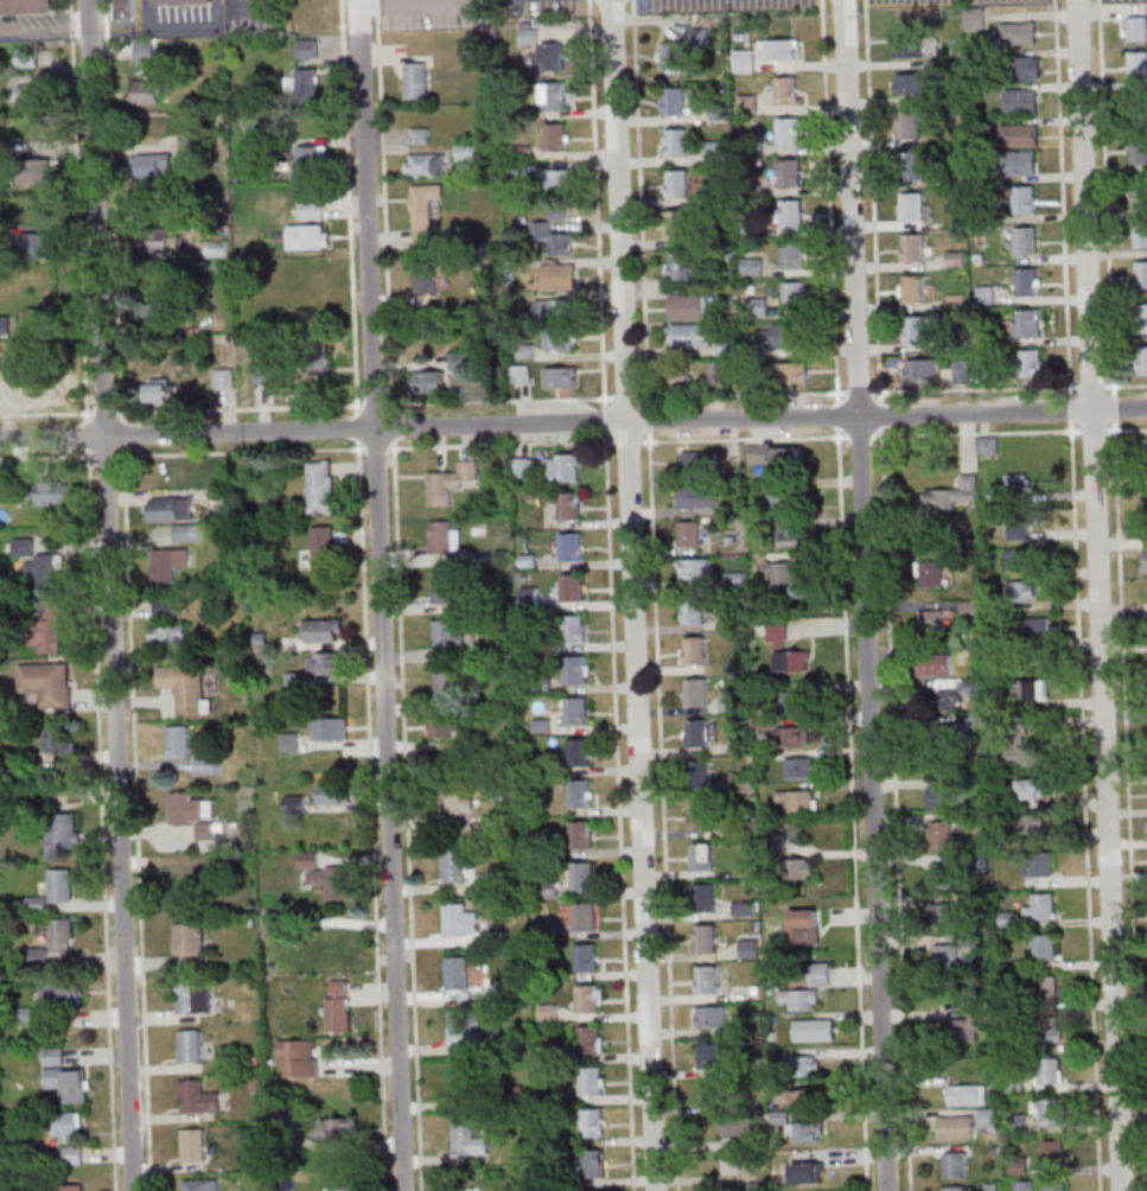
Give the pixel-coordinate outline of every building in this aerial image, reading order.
[(57,12),(0,14),(0,0),(57,0),(57,12)] [(117,19),(117,0),(136,0),(136,18),(117,19)] [(965,8),(965,30),(986,30),(986,8),(965,8)] [(1146,41),(1146,16),(1126,16),(1126,41),(1146,41)] [(1036,44),(1036,22),(998,22),(998,44),(1036,44)] [(892,36),(892,58),(919,58),(919,36),(892,36)] [(298,58),(317,58),(317,39),(298,39),(298,58)] [(766,59),(799,59),(799,39),(766,39),(766,59)] [(154,61),(154,40),(135,40),(135,61),(154,61)] [(683,43),(660,42),(660,70),(682,70),(683,43)] [(541,70),(564,70),(564,43),(541,43),(541,70)] [(18,66),(38,67),(39,50),(18,49),(18,66)] [(735,69),(754,69),(754,49),(735,49),(735,69)] [(1129,51),(1129,78),(1146,78),(1146,51),(1129,51)] [(1040,56),(1018,56),(1018,80),(1040,80),(1040,56)] [(428,98),(428,62),(406,62),(406,98),(428,98)] [(319,68),(292,68),(292,95),(319,95),(319,68)] [(131,104),(161,104),(161,91),(168,91),(168,71),(157,71),(157,80),(131,80),(131,104)] [(926,73),(896,73),(896,94),(926,94),(926,73)] [(776,104),(798,104),(798,75),(776,75),(776,104)] [(543,82),(543,110),(568,110),(568,82),(543,82)] [(18,108),(43,108),(43,85),(18,85),(18,108)] [(661,116),(685,116),(685,87),(661,87),(661,116)] [(1038,112),(1038,88),(1006,88),(1006,112),(1038,112)] [(739,110),(755,110),(755,95),(740,95),(739,110)] [(898,138),(919,138),(919,110),(898,110),(898,138)] [(778,145),(800,145),(800,117),(778,117),(778,145)] [(545,151),(569,151),(569,122),(545,122),(545,151)] [(1002,124),(1002,145),(1038,145),(1038,124),(1002,124)] [(665,128),(665,156),(687,156),(687,128),(665,128)] [(1146,163),(1146,137),(1132,137),(1132,163),(1146,163)] [(455,161),(478,161),(478,142),(455,142),(455,161)] [(294,180),(324,180),(324,145),(294,145),(294,180)] [(921,179),(921,151),(898,151),(898,179),(921,179)] [(445,174),(445,153),(406,153),(406,174),(445,174)] [(136,154),(136,177),(174,177),(174,154),(136,154)] [(1037,175),(1037,155),(1003,155),(1003,175),(1037,175)] [(29,181),(55,181),(55,158),(29,158),(29,181)] [(802,186),(802,158),(782,158),(782,186),(802,186)] [(541,169),(541,189),(569,189),(569,169),(541,169)] [(668,169),(668,198),(689,198),(689,169),(668,169)] [(1146,205),(1146,177),(1133,177),(1133,205),(1146,205)] [(412,244),(432,244),(432,198),(442,198),(442,184),(412,184),(412,244)] [(1036,185),(1015,185),(1015,214),(1036,214),(1036,185)] [(922,192),(900,192),(900,221),(922,221),(922,192)] [(802,199),(782,199),(782,228),(802,228),(802,199)] [(299,219),(323,219),(323,201),(299,201),(299,219)] [(668,240),(693,240),(693,211),(668,211),(668,240)] [(1146,248),(1146,219),(1135,219),(1135,248),(1146,248)] [(572,254),(572,232),(551,232),(551,221),(531,221),(531,242),(547,242),(547,254),(572,254)] [(330,248),(330,225),(288,225),(288,248),(330,248)] [(1015,227),(1015,254),(1037,254),(1037,227),(1015,227)] [(133,256),(163,256),(163,229),(133,229),(133,256)] [(61,232),(21,232),(21,257),(61,257),(61,232)] [(924,233),(901,233),(901,262),(924,262),(924,233)] [(783,268),(805,268),(805,241),(783,241),(783,268)] [(668,253),(668,280),(692,280),(693,253),(668,253)] [(414,294),(437,294),(437,260),(414,260),(414,294)] [(1137,260),(1137,288),(1146,288),(1146,260),(1137,260)] [(549,289),(576,289),(576,264),(549,264),(549,289)] [(1017,296),(1039,296),(1039,268),(1017,268),(1017,296)] [(805,281),(784,281),(784,309),(805,309),(805,281)] [(925,301),(925,286),(907,286),(907,301),(925,301)] [(706,294),(670,294),(670,319),(706,319),(706,294)] [(56,298),(45,298),(45,307),(24,307),(24,327),(56,327),(56,298)] [(747,314),(766,314),(766,299),(747,299),(747,314)] [(572,300),(537,300),(537,317),(572,317),(572,300)] [(137,324),(172,324),(172,303),(137,303),(137,324)] [(1139,303),(1139,330),(1146,330),(1146,303),(1139,303)] [(1013,337),(1040,337),(1040,308),(1013,308),(1013,337)] [(0,315),(0,336),(10,336),(10,315),(0,315)] [(927,316),(906,316),(906,343),(927,343),(927,316)] [(711,323),(671,323),(671,348),(711,348),(711,323)] [(773,348),(798,348),(798,323),(773,323),(773,348)] [(544,328),(544,349),(573,349),(573,328),(544,328)] [(310,342),(310,378),(329,378),(329,342),(310,342)] [(1043,377),(1043,349),(1021,349),(1021,377),(1043,377)] [(954,357),(954,383),(970,383),(970,357),(954,357)] [(937,358),(906,358),(906,380),(937,380),(937,358)] [(708,384),(726,384),(726,361),(708,361),(708,384)] [(808,362),(780,362),(780,383),(808,383),(808,362)] [(275,364),(253,364),(253,384),(275,384),(275,364)] [(530,365),(514,365),(514,381),(530,381),(530,365)] [(544,387),(578,387),(578,367),(544,367),(544,387)] [(672,369),(674,392),(696,391),(694,367),(672,369)] [(445,392),(445,371),(418,371),(418,392),(445,392)] [(998,437),(980,437),(980,454),(998,454),(998,437)] [(750,464),(801,466),(801,444),(750,443),(750,464)] [(716,452),(683,452),(683,471),(716,471),(716,452)] [(579,482),(579,454),(547,454),(547,482),(579,482)] [(334,512),(334,461),(310,461),(310,512),(334,512)] [(429,472),(429,504),(451,504),(451,489),(461,489),(461,480),(478,480),(478,462),(459,462),(459,472),(429,472)] [(927,508),(978,508),(978,474),(958,474),(958,489),(927,489),(927,508)] [(993,486),(993,499),(1031,499),(1031,474),(1007,474),(1007,486),(993,486)] [(69,505),(69,480),(37,480),(37,505),(69,505)] [(715,487),(678,487),(678,508),(715,508),(715,487)] [(581,492),(559,492),(559,519),(581,519),(581,492)] [(768,492),(768,512),(797,512),(797,492),(768,492)] [(147,497),(147,520),(194,520),(194,497),(147,497)] [(701,546),(701,520),(678,520),(678,546),(701,546)] [(1030,540),(1030,520),(1009,520),(1009,540),(1030,540)] [(430,553),(460,553),(460,521),(430,521),(430,553)] [(174,524),(174,542),(200,542),(200,524),(174,524)] [(780,545),(815,545),(815,525),(780,525),(780,545)] [(312,526),(312,578),(333,578),(333,526),(312,526)] [(582,560),(582,532),(560,532),(560,560),(582,560)] [(153,582),(176,582),(176,569),(188,569),(188,547),(153,547),(153,582)] [(1029,548),(1005,548),(1005,569),(1029,569),(1029,548)] [(37,585),(62,585),(62,553),(35,553),(35,559),(26,559),(26,573),(37,573),(37,585)] [(680,579),(712,579),(712,558),(681,558),(680,579)] [(920,586),(944,586),(944,560),(920,560),(920,586)] [(765,582),(802,582),(802,562),(765,562),(765,582)] [(432,570),(432,603),(458,603),(458,570),(432,570)] [(584,601),(584,573),(562,573),(562,601),(584,601)] [(1036,581),(1015,581),(1015,600),(1036,600),(1036,581)] [(684,623),(705,623),(705,596),(684,596),(684,623)] [(176,597),(154,597),(154,617),(176,617),(176,597)] [(64,653),(64,599),(37,599),(37,652),(64,653)] [(945,610),(923,610),(923,635),(945,635),(945,610)] [(565,642),(585,642),(585,615),(565,615),(565,642)] [(1052,637),(1052,618),(1028,618),(1028,637),(1052,637)] [(305,619),(305,642),(344,642),(344,619),(305,619)] [(435,650),(461,650),(461,619),(435,619),(435,650)] [(151,625),(151,648),(185,648),(185,625),(151,625)] [(786,627),(769,628),(769,643),(777,643),(778,671),(808,670),(807,650),(787,651),(786,627)] [(706,636),(683,636),(683,664),(706,664),(706,636)] [(310,675),(341,675),(341,652),(310,652),(310,675)] [(588,683),(588,655),(565,655),(565,683),(588,683)] [(952,675),(952,655),(918,655),(918,675),(952,675)] [(41,707),(71,707),(71,663),(19,663),(19,695),(41,695),(41,707)] [(213,712),(213,698),(203,699),(202,665),(158,666),(158,690),(176,690),(177,713),(213,712)] [(435,701),(457,701),(457,670),(435,670),(435,701)] [(686,706),(708,706),(708,677),(686,677),(686,706)] [(1049,699),(1049,680),(1017,680),(1017,699),(1049,699)] [(934,689),(934,709),(963,709),(963,689),(934,689)] [(784,712),(805,712),(805,690),(784,690),(784,712)] [(724,709),(740,709),(740,692),(724,692),(724,709)] [(563,697),(563,724),(588,724),(589,697),(563,697)] [(456,737),(456,717),(428,717),(428,737),(456,737)] [(348,739),(348,718),(314,718),(314,739),(348,739)] [(709,747),(709,718),(686,718),(686,747),(709,747)] [(190,759),(190,725),(168,725),(168,759),(190,759)] [(809,746),(809,727),(777,727),(777,746),(809,746)] [(73,728),(47,728),(47,753),(73,753),(73,728)] [(298,733),(282,733),(282,750),(297,750),(298,733)] [(590,738),(568,738),(568,766),(590,766),(590,738)] [(1007,746),(1007,766),(1040,766),(1040,746),(1007,746)] [(222,757),(194,757),(194,774),(222,774),(222,757)] [(814,757),(786,757),(786,778),(814,778),(814,757)] [(690,760),(690,789),(711,789),(711,760),(690,760)] [(747,790),(748,774),(736,774),(735,789),(747,790)] [(592,807),(592,780),(569,780),(569,807),(592,807)] [(1047,798),(1047,781),(1021,781),(1021,798),(1047,798)] [(352,783),(321,783),(321,803),(352,803),(352,783)] [(930,809),(962,809),(962,785),(930,785),(930,809)] [(473,815),(473,786),(444,786),(444,815),(473,815)] [(816,790),(778,790),(778,802),(788,802),(788,811),(816,811),(816,790)] [(170,824),(198,824),(198,839),(214,838),(214,801),(202,801),(202,791),(170,792),(170,824)] [(712,829),(712,801),(691,801),(691,829),(712,829)] [(77,813),(45,813),(46,855),(78,855),(77,813)] [(1045,815),(1027,814),(1026,833),(1044,833),(1045,815)] [(571,848),(592,848),(592,820),(571,820),(571,848)] [(932,821),(932,847),(955,846),(954,821),(932,821)] [(692,870),(715,870),(715,842),(692,842),(692,870)] [(443,849),(443,881),(466,881),(466,849),(443,849)] [(318,852),(300,852),(301,868),(310,868),(310,887),(326,887),(326,899),(349,899),(349,866),(318,867),(318,852)] [(813,878),(813,858),(789,858),(789,878),(813,878)] [(935,858),(935,883),(958,883),(958,858),(935,858)] [(1054,858),(1025,858),(1025,877),(1054,877),(1054,858)] [(594,861),(573,862),(573,889),(594,888),(594,861)] [(72,869),(49,869),(49,902),(72,902),(72,869)] [(716,911),(716,883),(695,883),(695,911),(716,911)] [(1027,893),(1027,919),(1054,919),(1054,893),(1027,893)] [(575,902),(575,931),(597,931),(597,902),(575,902)] [(937,902),(937,926),(961,926),(961,902),(937,902)] [(444,937),(480,937),(480,912),(468,912),(468,903),(444,903),(444,937)] [(788,909),(788,944),(818,944),(818,909),(788,909)] [(52,918),(52,951),(74,951),(74,918),(52,918)] [(175,923),(175,963),(203,963),(203,923),(175,923)] [(717,952),(717,924),(696,924),(696,952),(717,952)] [(1056,934),(1035,934),(1035,960),(1056,960),(1056,934)] [(740,938),(740,958),(759,958),(759,938),(740,938)] [(598,943),(576,943),(576,971),(598,971),(598,943)] [(958,944),(937,944),(937,969),(958,969),(958,944)] [(447,989),(469,989),(469,957),(447,957),(447,989)] [(811,986),(830,986),(830,962),(811,962),(811,986)] [(697,993),(719,993),(719,965),(697,965),(697,993)] [(1059,975),(1037,975),(1037,1000),(1059,1000),(1059,975)] [(350,979),(328,979),(328,1030),(350,1030),(350,979)] [(82,1003),(82,981),(42,981),(42,1003),(82,1003)] [(177,984),(177,1013),(210,1013),(210,984),(177,984)] [(603,985),(577,985),(577,1013),(603,1013),(603,985)] [(819,989),(781,989),(781,1010),(819,1010),(819,989)] [(696,1026),(728,1026),(728,1006),(696,1006),(696,1026)] [(485,1010),(450,1010),(450,1043),(485,1043),(485,1010)] [(994,1010),(971,1010),(971,1019),(951,1019),(951,1042),(980,1042),(980,1030),(994,1030),(994,1010)] [(834,1040),(834,1019),(795,1019),(795,1040),(834,1040)] [(1063,1020),(1037,1020),(1037,1042),(1063,1042),(1063,1020)] [(603,1025),(579,1025),(579,1054),(603,1054),(603,1025)] [(180,1062),(203,1062),(203,1030),(180,1030),(180,1062)] [(317,1076),(317,1040),(279,1040),(279,1076),(317,1076)] [(698,1043),(698,1069),(721,1069),(721,1043),(698,1043)] [(45,1090),(59,1090),(60,1103),(90,1102),(90,1068),(65,1068),(65,1047),(44,1048),(45,1090)] [(820,1056),(794,1056),(794,1075),(820,1075),(820,1056)] [(1063,1058),(1039,1058),(1039,1083),(1063,1083),(1063,1058)] [(581,1096),(604,1096),(604,1067),(581,1067),(581,1096)] [(451,1100),(478,1100),(478,1068),(451,1068),(451,1100)] [(218,1112),(218,1091),(204,1091),(204,1079),(182,1079),(182,1112),(218,1112)] [(721,1081),(700,1081),(700,1106),(721,1106),(721,1081)] [(987,1084),(948,1084),(948,1104),(987,1104),(987,1084)] [(784,1090),(784,1106),(817,1106),(817,1090),(784,1090)] [(1034,1124),(1063,1124),(1063,1098),(1034,1098),(1034,1124)] [(582,1136),(604,1136),(604,1108),(582,1108),(582,1136)] [(997,1109),(980,1109),(980,1127),(997,1127),(997,1109)] [(55,1136),(82,1136),(82,1112),(55,1112),(55,1136)] [(974,1115),(939,1115),(939,1139),(974,1139),(974,1115)] [(320,1142),(354,1142),(355,1118),(320,1117),(320,1142)] [(753,1117),(718,1117),(718,1135),(753,1135),(753,1117)] [(453,1154),(489,1155),(489,1136),(477,1136),(477,1121),(454,1121),(453,1154)] [(788,1135),(808,1135),(808,1124),(788,1124),(788,1135)] [(183,1161),(206,1161),(206,1128),(183,1128),(183,1161)] [(1064,1160),(1064,1140),(1043,1140),(1043,1160),(1064,1160)] [(64,1164),(85,1164),(85,1145),(64,1145),(64,1164)] [(605,1177),(605,1150),(584,1150),(584,1177),(605,1177)] [(966,1152),(945,1152),(945,1177),(966,1177),(966,1152)] [(723,1154),(723,1173),(749,1173),(749,1154),(723,1154)] [(824,1163),(793,1163),(793,1182),(824,1182),(824,1163)] [(185,1179),(185,1190),(220,1190),(220,1179),(185,1179)] [(1034,1180),(1015,1180),(1015,1190),(1034,1190),(1034,1180)] [(1066,1182),(1044,1182),(1044,1190),(1066,1190),(1066,1182)]
